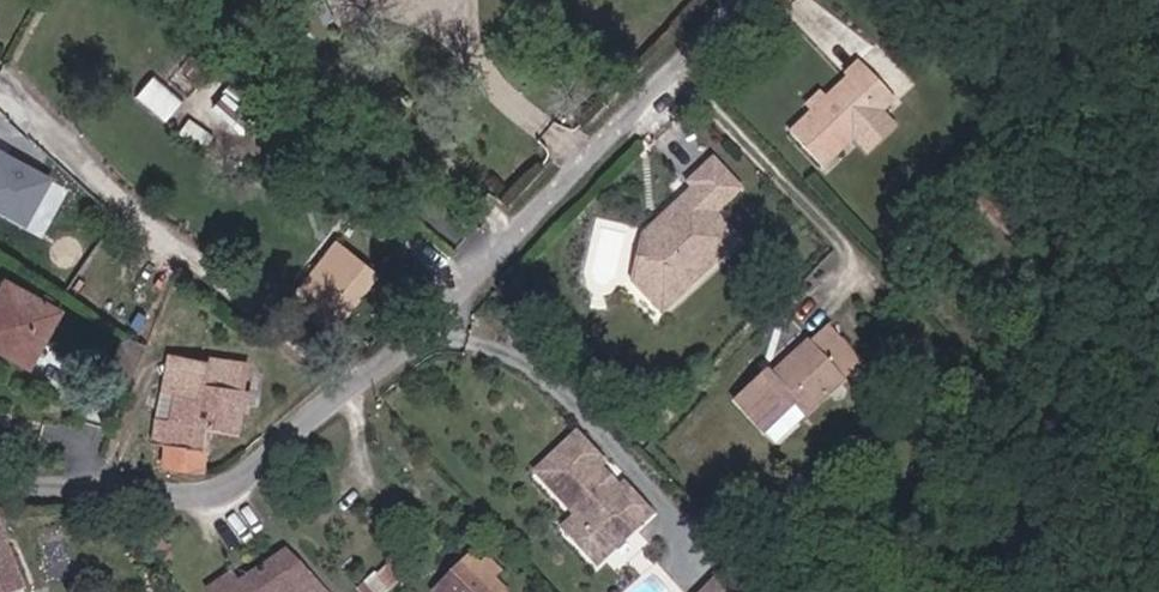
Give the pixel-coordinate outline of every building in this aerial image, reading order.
[(788,126),(817,157),(887,93),(858,62),(821,95),(810,106),(788,126)] [(224,66),(215,78),(247,103),(257,90),(224,66)] [(168,117),(185,95),(155,72),(138,94),(168,117)] [(236,117),(247,103),(215,78),(205,93),(236,117)] [(810,106),(821,95),(812,85),(801,96),(810,106)] [(4,144),(1,150),(0,150),(0,198),(28,215),(54,174),(4,144)] [(659,304),(738,228),(712,202),(738,178),(707,146),(655,207),(666,218),(657,227),(646,225),(639,262),(628,271),(659,304)] [(657,227),(666,218),(655,207),(638,223),(628,271),(639,262),(646,225),(657,227)] [(339,246),(341,244),(329,234),(301,269),(314,279),(339,246)] [(339,246),(314,279),(343,299),(367,267),(339,246)] [(34,358),(61,301),(52,297),(56,288),(38,280),(34,286),(9,275),(0,294),(0,342),(34,358)] [(787,390),(797,402),(857,349),(821,308),(770,354),(778,362),(770,368),(763,360),(757,354),(726,381),(756,417),(787,390)] [(236,426),(247,355),(202,348),(196,385),(176,382),(172,405),(158,403),(153,431),(167,433),(164,454),(202,460),(208,421),(236,426)] [(778,362),(770,354),(763,360),(770,368),(778,362)] [(172,405),(176,382),(161,379),(158,403),(172,405)] [(767,429),(797,402),(787,390),(756,417),(767,429)] [(597,450),(570,423),(565,428),(640,505),(645,500),(592,454),(597,450)] [(573,504),(583,513),(569,527),(592,552),(640,505),(565,428),(531,460),(573,504)] [(559,518),(569,527),(583,513),(573,504),(559,518)] [(0,522),(0,582),(22,574),(0,522)] [(286,544),(236,576),(229,565),(205,580),(212,591),(336,591),(286,544)] [(503,584),(466,552),(439,578),(434,588),(438,591),(495,591),(503,584)] [(718,560),(705,573),(725,591),(748,591),(718,560)] [(390,564),(378,576),(389,587),(402,574),(390,564)] [(705,573),(685,591),(725,591),(705,573)] [(367,587),(373,591),(384,591),(389,587),(378,576),(367,587)]
